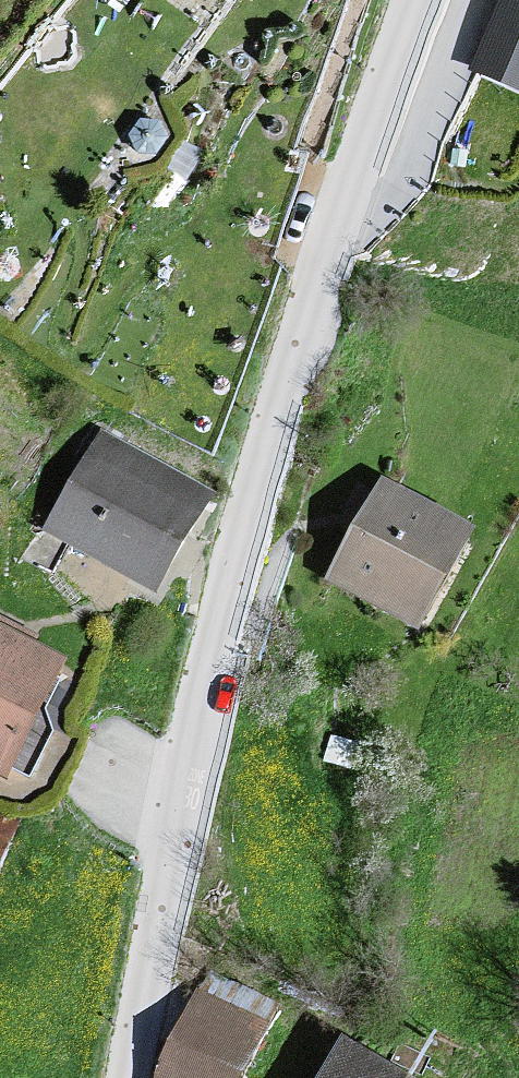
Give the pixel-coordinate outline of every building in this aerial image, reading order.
[(472,68),(518,89),(518,0),(504,0),(472,68)] [(224,494),(108,418),(22,541),(134,619),(224,494)] [(467,549),(377,497),(320,599),(415,656),(467,549)] [(0,648),(0,789),(55,674),(0,648)] [(277,1018),(203,983),(159,1077),(249,1077),(277,1018)] [(322,1031),(293,1077),(400,1077),(322,1031)]
